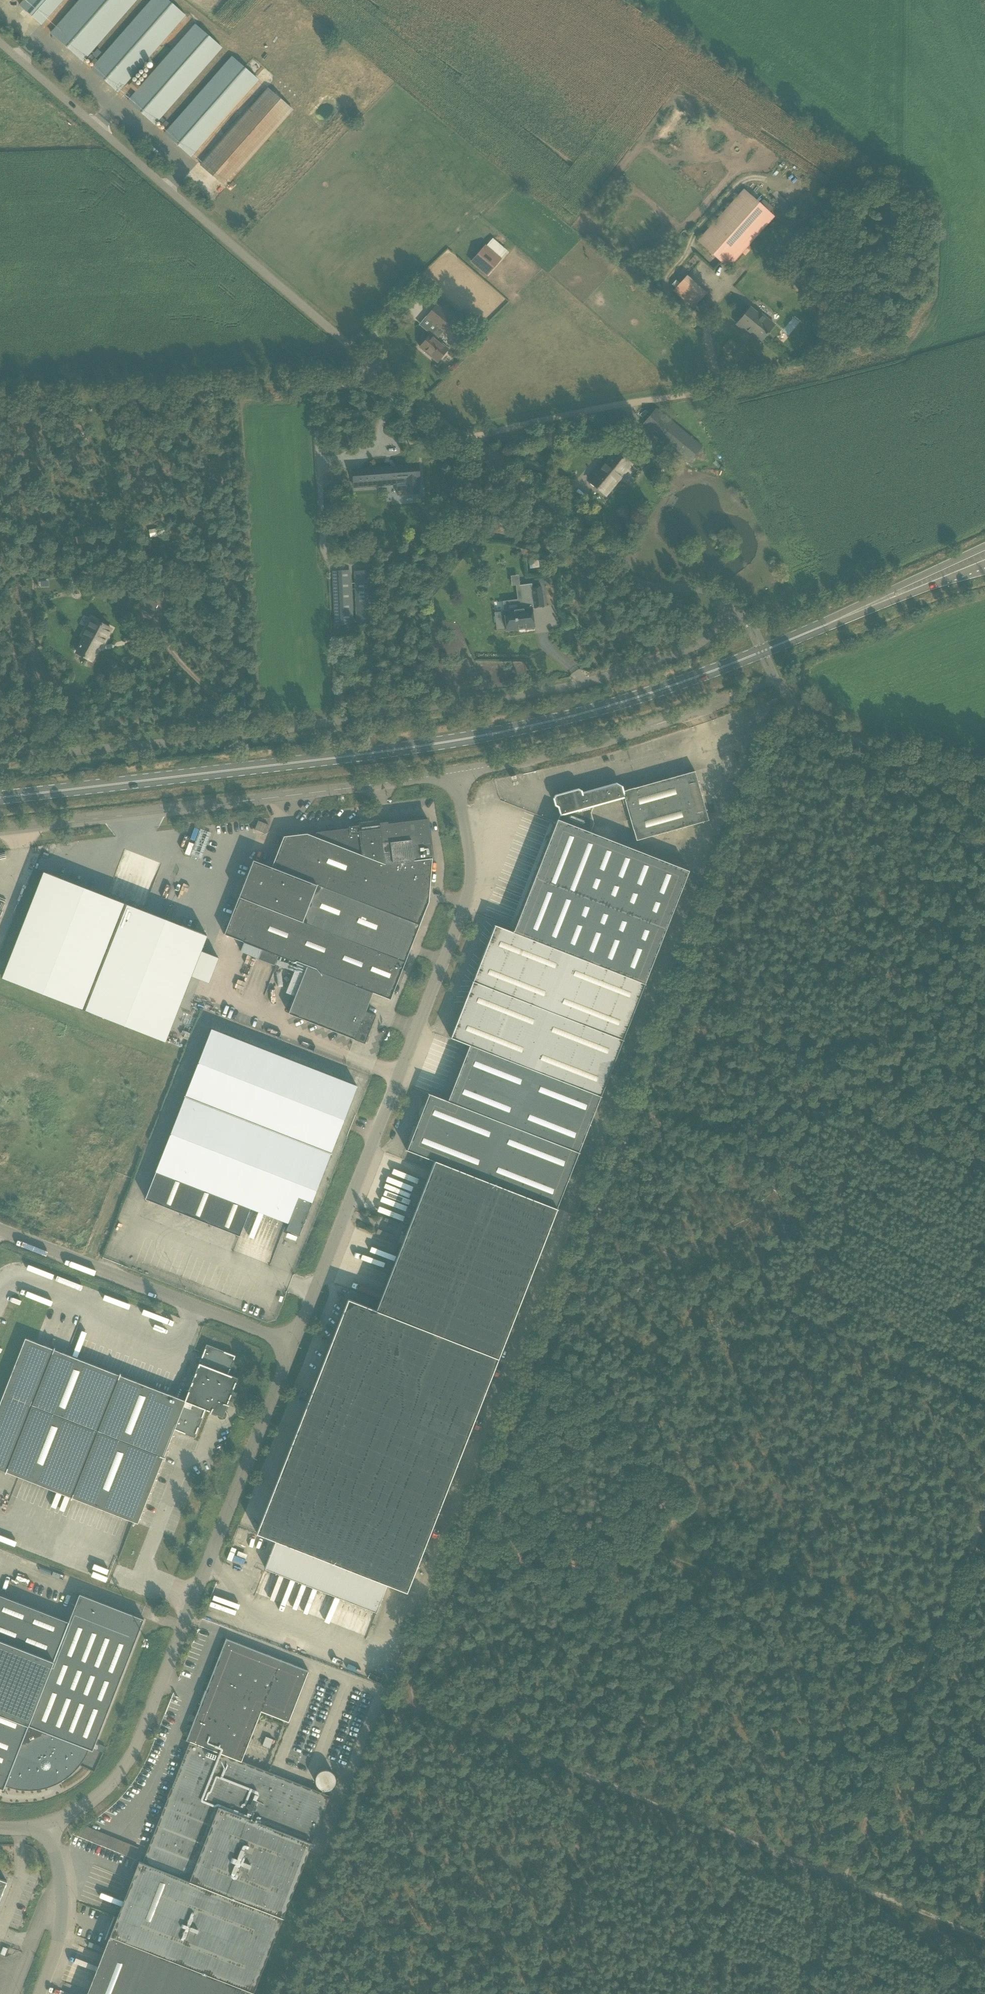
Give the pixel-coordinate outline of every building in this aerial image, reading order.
[(20,6),(41,25),(63,0),(25,0),(20,6)] [(58,26),(51,34),(82,60),(133,0),(80,0),(58,26)] [(99,63),(92,70),(117,92),(184,15),(167,0),(154,0),(99,63)] [(196,25),(135,95),(129,102),(153,124),(221,47),(196,25)] [(190,156),(258,79),(233,58),(165,135),(190,156)] [(268,88),(207,158),(201,165),(225,187),(293,110),(268,88)] [(728,268),(774,217),(743,190),(698,241),(728,268)] [(470,262),(487,276),(502,259),(485,245),(470,262)] [(706,293),(698,286),(687,276),(674,291),(692,308),(706,293)] [(426,315),(427,316),(424,320),(435,329),(431,335),(430,334),(420,347),(438,362),(448,349),(436,339),(444,330),(444,331),(454,319),(435,304),(426,315)] [(760,342),(772,328),(774,325),(760,313),(759,315),(750,307),(736,324),(744,331),(746,330),(760,342)] [(922,329),(933,329),(932,314),(921,315),(922,329)] [(702,446),(664,415),(656,409),(643,425),(681,456),(689,462),(702,446)] [(605,494),(617,480),(630,464),(615,451),(600,470),(599,469),(589,480),(605,494)] [(362,470),(353,470),(354,487),(361,487),(360,485),(406,481),(407,494),(418,493),(418,489),(417,477),(419,477),(418,464),(407,464),(407,467),(362,470)] [(351,570),(332,571),(335,626),(353,625),(351,570)] [(373,570),(354,571),(357,625),(376,624),(373,570)] [(531,588),(532,588),(531,584),(520,585),(523,609),(504,611),(504,612),(495,613),(497,629),(506,628),(506,631),(534,627),(532,608),(534,608),(531,588)] [(531,588),(534,608),(544,607),(541,587),(532,588),(531,588)] [(139,601),(133,610),(150,619),(155,609),(139,601)] [(111,628),(94,619),(89,628),(86,627),(83,634),(86,636),(81,644),(80,644),(79,646),(80,646),(77,652),(79,653),(79,654),(82,656),(83,655),(91,659),(99,643),(102,644),(111,628)] [(407,1592),(557,1209),(644,983),(689,871),(590,832),(594,823),(591,813),(593,806),(624,798),(636,840),(699,823),(709,820),(695,771),(623,791),(622,786),(616,783),(581,793),(578,791),(573,792),(571,791),(555,795),(553,798),(555,805),(558,807),(560,814),(558,819),(557,819),(556,822),(515,929),(514,929),(514,931),(513,931),(513,932),(494,925),(451,1037),(450,1037),(469,1045),(448,1101),(428,1093),(429,1094),(407,1150),(406,1149),(406,1150),(434,1161),(431,1170),(430,1171),(409,1225),(409,1227),(402,1244),(401,1245),(380,1300),(379,1301),(376,1310),(348,1299),(257,1532),(256,1533),(276,1540),(265,1568),(376,1612),(387,1584),(407,1592)] [(253,860),(238,897),(256,904),(242,941),(261,949),(258,959),(274,965),(278,956),(306,967),(288,1013),(365,1043),(376,1014),(366,1011),(373,993),(390,1000),(429,902),(432,858),(432,857),(431,857),(429,845),(431,844),(430,840),(429,841),(427,826),(428,826),(427,819),(420,820),(420,821),(391,824),(391,823),(380,824),(381,828),(377,828),(378,830),(363,832),(363,830),(359,831),(359,825),(349,827),(349,828),(316,832),(315,836),(307,833),(283,836),(271,867),(253,860)] [(264,834),(268,825),(258,821),(254,830),(264,834)] [(207,936),(44,871),(2,978),(165,1042),(207,936)] [(311,1203),(357,1086),(211,1029),(145,1199),(211,1225),(222,1197),(289,1223),(286,1230),(299,1235),(312,1204),(311,1203)] [(67,1347),(75,1321),(68,1319),(60,1345),(67,1347)] [(211,1413),(211,1412),(223,1417),(227,1405),(228,1406),(229,1405),(227,1404),(237,1378),(228,1374),(235,1356),(207,1345),(185,1401),(25,1338),(0,1403),(0,1469),(138,1523),(163,1458),(165,1458),(163,1457),(174,1430),(194,1437),(205,1410),(210,1411),(210,1413),(211,1413)] [(87,1749),(92,1750),(144,1619),(79,1594),(69,1622),(0,1595),(0,1788),(3,1789),(6,1784),(11,1786),(16,1787),(21,1788),(26,1788),(31,1788),(36,1788),(41,1787),(46,1786),(51,1784),(56,1782),(60,1779),(65,1777),(69,1773),(73,1770),(76,1766),(79,1762),(82,1758),(85,1753),(87,1749)] [(117,1917),(110,1935),(254,1992),(330,1796),(241,1761),(260,1713),(288,1724),(309,1671),(226,1638),(186,1740),(190,1742),(172,1788),(171,1787),(167,1797),(168,1798),(142,1862),(139,1861),(131,1880),(135,1882),(120,1918),(117,1917)] [(134,1858),(139,1847),(85,1826),(80,1829),(77,1836),(134,1858)] [(254,1992),(110,1935),(87,1993),(253,1993),(254,1992)]
